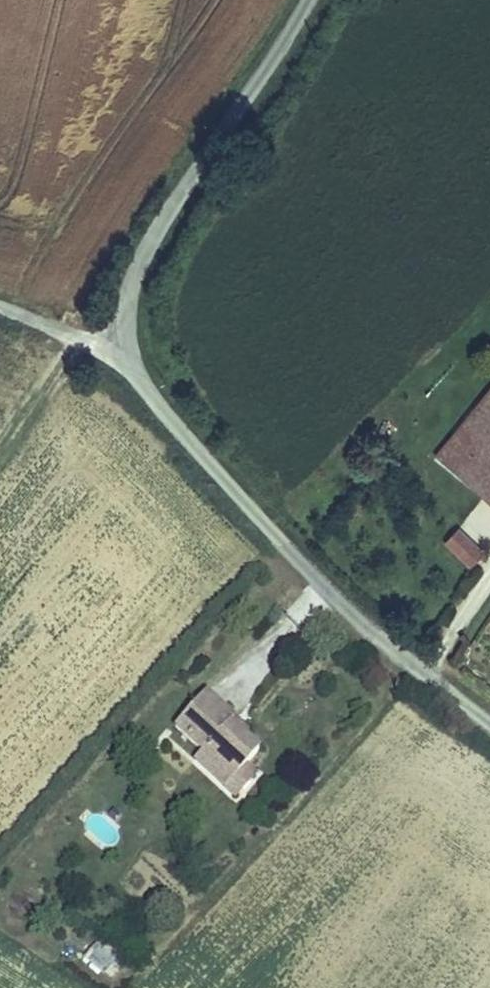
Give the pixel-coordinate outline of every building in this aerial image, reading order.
[(432,456),(489,500),(489,387),(485,384),(432,456)] [(481,550),(453,530),(444,543),(472,563),(481,550)] [(246,728),(205,692),(174,726),(202,751),(195,759),(228,788),(251,762),(262,749),(242,732),(246,728)] [(251,762),(228,788),(238,798),(261,771),(251,762)] [(81,960),(100,978),(115,961),(96,944),(81,960)]
